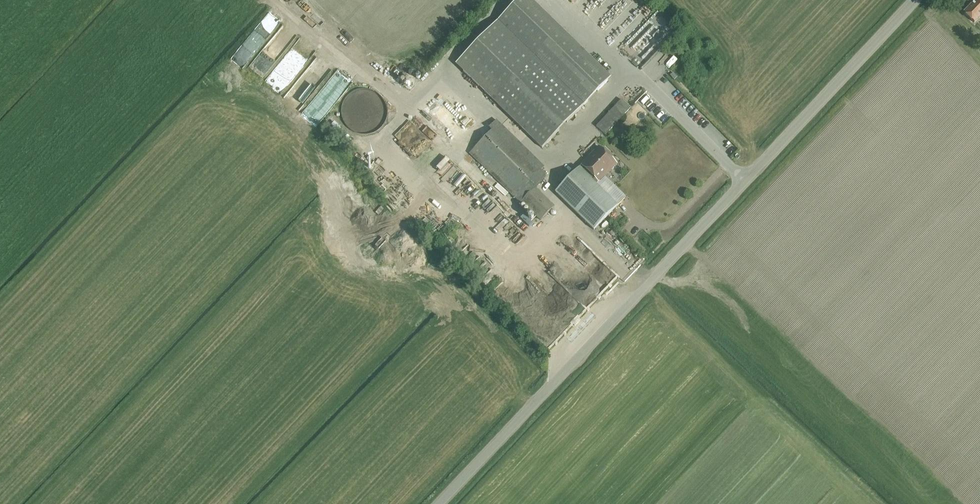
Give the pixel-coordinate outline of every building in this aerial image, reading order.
[(532,0),(517,0),(456,64),(542,148),(611,77),(532,0)] [(974,2),(964,13),(974,23),(979,17),(979,0),(972,0),(974,2)] [(643,52),(638,47),(632,54),(636,59),(643,52)] [(306,81),(321,60),(307,49),(292,71),(306,81)] [(308,85),(339,103),(347,89),(333,81),(336,76),(323,69),(330,58),(326,55),(318,67),(308,85)] [(357,132),(363,133),(370,133),(376,131),(382,127),(386,122),(388,115),(389,109),(388,102),(385,97),(380,92),(375,89),(369,87),(362,87),(356,89),(351,92),(346,97),(343,103),(342,110),(343,117),(346,123),(351,128),(357,132)] [(605,135),(630,108),(621,100),(596,126),(605,135)] [(492,131),(471,153),(541,221),(554,207),(535,188),(543,180),(542,179),(546,175),(541,170),(544,167),(497,120),(489,128),(492,131)] [(711,137),(718,129),(711,123),(704,130),(711,137)] [(616,164),(599,147),(555,192),(594,230),(618,206),(596,185),(616,164)] [(486,226),(511,201),(460,150),(449,161),(463,174),(449,188),(486,226)] [(497,224),(505,215),(500,211),(492,220),(497,224)] [(490,237),(493,233),(487,228),(484,231),(490,237)] [(577,276),(573,279),(579,287),(583,285),(577,276)] [(598,292),(602,287),(595,281),(591,286),(598,292)]
